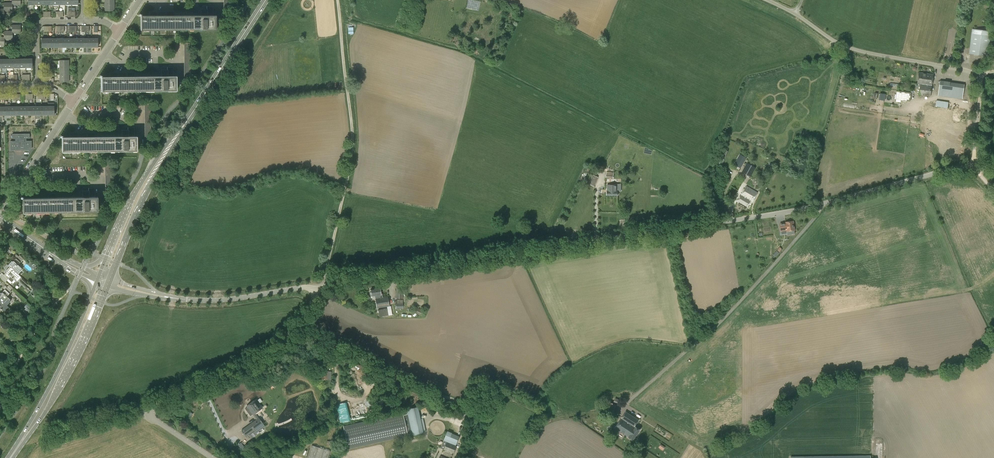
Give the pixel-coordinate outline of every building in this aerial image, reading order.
[(4,3),(4,9),(4,11),(12,11),(12,5),(12,3),(4,3)] [(140,15),(140,30),(215,30),(216,30),(216,15),(213,15),(213,7),(207,7),(207,9),(201,9),(201,15),(176,16),(140,15)] [(12,25),(12,31),(12,34),(20,34),(20,25),(12,25)] [(969,54),(988,56),(991,31),(972,28),(969,54)] [(12,34),(12,31),(4,31),(4,37),(4,40),(12,40),(12,34)] [(101,77),(101,91),(176,91),(176,76),(174,76),(174,67),(167,67),(167,70),(162,70),(162,76),(136,77),(101,77)] [(919,72),(917,83),(932,85),(933,74),(919,72)] [(948,97),(950,82),(940,81),(938,95),(948,97)] [(930,96),(932,85),(917,83),(917,84),(920,84),(919,95),(930,96)] [(910,101),(911,93),(896,91),(895,100),(910,101)] [(97,137),(62,137),(62,152),(137,151),(137,136),(134,136),(134,128),(127,128),(127,131),(122,131),(122,136),(97,137)] [(31,141),(25,141),(25,139),(29,138),(29,134),(12,135),(12,139),(15,139),(15,141),(10,141),(10,151),(28,150),(28,149),(31,149),(31,141)] [(715,163),(722,166),(728,151),(721,148),(715,163)] [(739,154),(734,165),(740,169),(746,158),(739,154)] [(756,168),(748,163),(743,172),(751,176),(756,168)] [(589,184),(594,186),(598,177),(593,175),(589,184)] [(84,191),(84,192),(81,194),(81,195),(80,196),(80,197),(58,198),(23,198),(23,213),(58,212),(98,211),(98,197),(92,197),(92,194),(91,194),(91,185),(85,185),(85,190),(84,191)] [(618,195),(618,185),(607,185),(607,195),(618,195)] [(752,202),(758,193),(747,186),(738,201),(747,207),(751,201),(752,202)] [(785,222),(785,223),(780,224),(781,234),(787,233),(787,231),(795,230),(793,221),(785,222)] [(8,265),(9,266),(18,274),(21,270),(20,269),(21,268),(18,265),(22,260),(16,254),(14,257),(15,258),(12,262),(11,261),(8,265)] [(18,274),(9,266),(5,271),(6,271),(3,275),(1,273),(0,274),(0,276),(5,281),(8,279),(12,283),(14,280),(15,279),(15,280),(19,275),(18,274)] [(0,292),(0,299),(6,305),(10,301),(9,300),(10,299),(6,296),(11,291),(10,290),(11,289),(8,286),(7,287),(5,285),(2,288),(4,289),(1,293),(0,292)] [(382,294),(380,294),(379,288),(370,289),(371,296),(375,296),(377,307),(389,306),(388,297),(382,298),(382,294)] [(8,307),(6,305),(0,299),(0,309),(3,311),(3,310),(4,311),(8,307)] [(426,312),(416,307),(414,312),(424,317),(426,312)] [(322,380),(323,380),(326,380),(331,380),(331,372),(328,372),(328,371),(326,371),(324,371),(322,370),(322,380)] [(619,405),(621,401),(616,398),(614,403),(606,399),(602,407),(612,412),(617,404),(619,405)] [(246,406),(247,407),(245,409),(250,416),(262,407),(256,399),(246,406)] [(406,409),(407,414),(403,415),(403,414),(343,427),(348,448),(407,435),(407,434),(411,433),(411,435),(423,432),(422,432),(417,407),(406,409)] [(640,430),(635,427),(634,427),(639,420),(626,411),(615,428),(628,437),(633,440),(640,430)] [(258,418),(241,430),(246,437),(255,431),(256,433),(265,427),(258,418)] [(459,437),(447,432),(441,448),(454,453),(456,446),(455,446),(459,437)] [(305,457),(325,457),(328,451),(309,445),(305,457)] [(238,457),(240,455),(233,446),(230,448),(238,457)]
